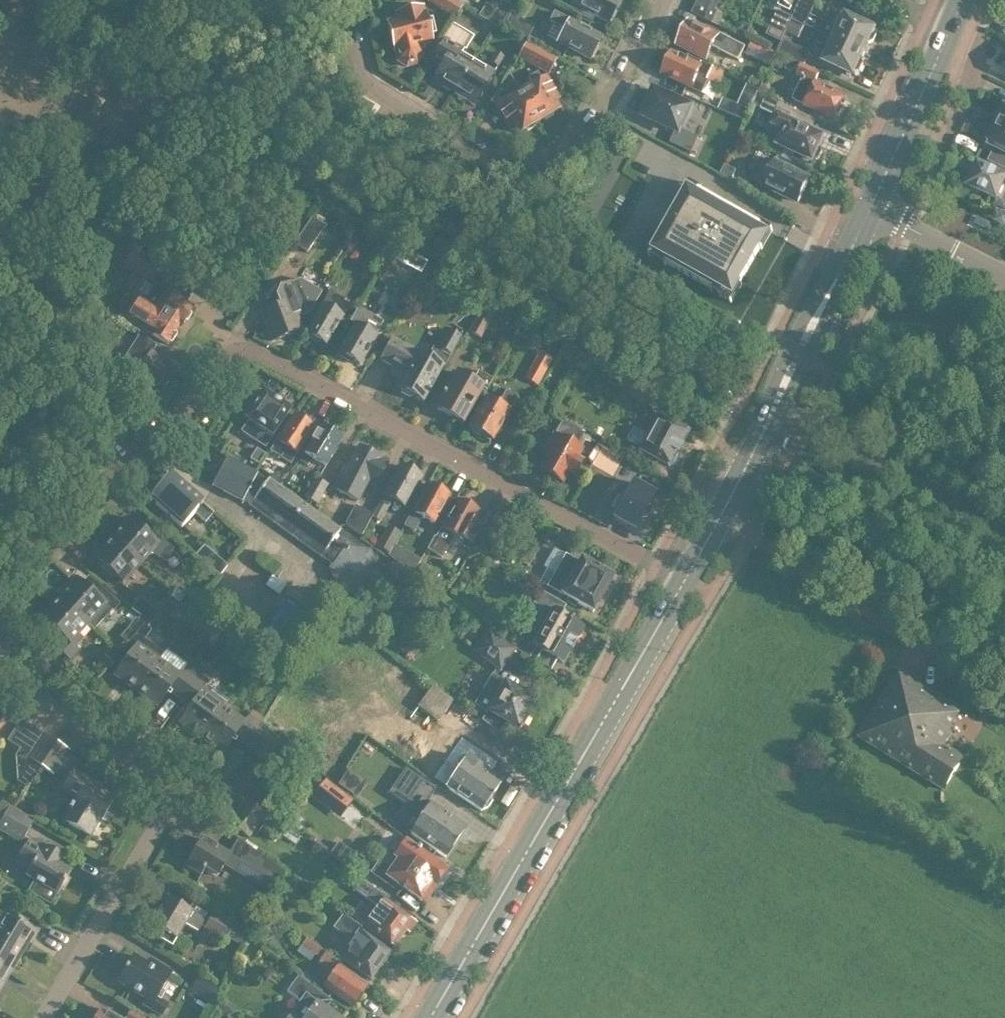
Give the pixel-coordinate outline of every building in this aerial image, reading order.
[(455,0),(430,0),(455,16),(462,4),(455,0)] [(569,6),(590,17),(593,13),(608,20),(609,18),(612,17),(615,11),(614,8),(618,0),(573,0),(569,6)] [(693,11),(713,21),(723,0),(699,0),(693,11)] [(719,23),(729,2),(726,0),(723,0),(713,21),(719,23)] [(818,28),(865,51),(868,43),(874,42),(877,34),(875,29),(842,13),(842,14),(836,25),(810,12),(814,2),(810,0),(799,0),(792,14),(792,16),(804,21),(818,28)] [(479,14),(499,27),(509,12),(499,5),(496,9),(486,3),(479,14)] [(393,10),(394,18),(387,20),(394,50),(397,60),(406,65),(416,62),(422,53),(420,48),(425,47),(424,42),(432,40),(424,11),(417,13),(415,5),(393,10)] [(781,39),(792,16),(792,14),(779,8),(766,32),(781,39)] [(511,11),(504,23),(522,33),(529,21),(511,11)] [(550,18),(555,21),(549,34),(558,39),(558,40),(588,56),(599,35),(554,11),(550,18)] [(792,16),(786,29),(798,34),(804,21),(792,16)] [(747,22),(739,18),(732,21),(729,28),(742,34),(747,22)] [(675,40),(708,56),(714,43),(739,56),(743,49),(746,45),(708,27),(707,29),(686,19),(675,40)] [(472,59),(461,52),(464,47),(465,48),(473,35),(452,22),(444,36),(433,54),(443,61),(434,76),(454,88),(472,59)] [(864,64),(861,57),(865,51),(818,28),(814,36),(823,40),(825,36),(830,39),(821,56),(854,72),(860,72),(864,64)] [(804,62),(810,50),(782,37),(776,50),(789,56),(804,62)] [(746,45),(743,49),(770,63),(775,50),(749,38),(746,45)] [(517,55),(548,71),(555,56),(525,40),(517,55)] [(495,50),(489,59),(497,64),(503,54),(495,50)] [(664,61),(661,67),(662,70),(662,71),(690,85),(700,89),(706,77),(717,82),(723,70),(712,65),(702,60),(701,64),(672,50),(667,60),(664,61)] [(792,96),(834,116),(844,94),(815,80),(821,69),(804,62),(789,56),(784,66),(803,75),(798,84),(792,96)] [(472,59),(454,88),(475,101),(492,71),(472,59)] [(532,83),(521,89),(538,119),(559,107),(554,99),(559,96),(547,75),(542,77),(538,69),(527,74),(532,83)] [(538,119),(521,89),(512,94),(507,86),(497,91),(501,99),(496,103),(508,124),(513,122),(517,130),(538,119)] [(675,128),(669,140),(694,152),(701,137),(680,127),(690,105),(653,88),(642,113),(675,128)] [(759,105),(765,94),(757,91),(752,102),(759,105)] [(774,124),(784,128),(777,142),(784,146),(794,150),(812,159),(824,135),(810,128),(816,117),(765,94),(759,105),(779,115),(774,124)] [(723,95),(717,105),(738,115),(743,105),(723,95)] [(994,122),(1004,127),(1004,98),(1004,97),(1003,101),(1000,99),(995,109),(999,111),(994,122)] [(982,139),(985,140),(983,143),(992,148),(987,160),(1004,168),(1004,127),(994,122),(990,130),(986,129),(982,139)] [(791,156),(794,150),(784,146),(781,152),(791,156)] [(764,183),(798,200),(809,176),(775,160),(764,154),(753,177),(753,178),(764,183)] [(976,163),(971,174),(967,174),(965,178),(967,181),(966,184),(970,185),(970,190),(976,192),(979,190),(998,198),(1002,188),(1004,189),(1004,176),(976,163)] [(719,172),(729,178),(734,169),(723,164),(719,172)] [(739,281),(739,280),(759,245),(760,244),(751,239),(760,223),(759,222),(700,189),(690,183),(676,208),(665,228),(651,253),(666,261),(711,286),(721,292),(722,291),(730,276),(739,281)] [(311,214),(294,241),(308,250),(325,223),(311,214)] [(362,264),(378,273),(395,246),(378,236),(362,264)] [(639,249),(630,244),(625,253),(634,258),(639,249)] [(133,245),(125,257),(159,279),(146,299),(135,292),(124,294),(119,303),(120,310),(118,312),(168,343),(169,341),(172,340),(176,333),(175,330),(179,325),(181,326),(185,319),(187,318),(190,314),(190,311),(193,306),(164,287),(174,270),(133,245)] [(308,311),(321,290),(300,277),(279,286),(275,294),(279,303),(260,310),(271,338),(301,327),(296,316),(308,311)] [(476,288),(469,302),(475,306),(480,297),(483,292),(476,288)] [(308,333),(307,335),(317,341),(318,339),(327,344),(351,302),(331,290),(306,332),(308,333)] [(487,297),(468,329),(479,336),(497,303),(487,297)] [(339,351),(359,363),(386,317),(376,312),(366,328),(356,322),(339,351)] [(109,316),(100,331),(110,337),(119,322),(109,316)] [(440,347),(449,352),(459,334),(449,329),(440,347)] [(143,387),(155,396),(175,365),(150,349),(155,343),(140,333),(125,355),(133,360),(128,368),(129,371),(144,381),(143,382),(145,383),(143,387)] [(448,354),(440,350),(433,346),(428,355),(393,335),(381,357),(405,370),(398,384),(423,398),(448,354)] [(524,375),(539,384),(554,358),(539,350),(524,375)] [(487,385),(474,378),(455,368),(435,404),(442,409),(463,420),(479,391),(483,394),(487,385)] [(470,425),(492,436),(500,421),(502,423),(517,396),(505,389),(498,401),(487,395),(470,425)] [(245,416),(249,419),(241,429),(264,445),(290,408),(264,390),(261,394),(259,394),(256,399),(256,401),(245,416)] [(634,444),(639,446),(638,448),(669,465),(687,430),(667,420),(673,408),(658,400),(653,409),(658,412),(647,432),(642,429),(634,444)] [(314,425),(294,411),(269,448),(290,462),(314,425)] [(576,444),(582,432),(563,422),(556,434),(554,432),(543,452),(549,455),(541,468),(562,480),(568,469),(575,473),(582,461),(575,457),(581,446),(576,444)] [(304,452),(326,465),(342,439),(340,437),(342,434),(331,428),(329,431),(320,426),(304,452)] [(264,451),(256,446),(249,456),(258,461),(264,451)] [(336,488),(357,500),(367,482),(375,486),(389,461),(360,446),(345,473),(341,471),(333,487),(336,488)] [(248,503),(290,533),(309,506),(268,476),(266,479),(258,473),(226,456),(213,483),(249,501),(248,503)] [(386,489),(372,514),(371,516),(379,520),(391,499),(405,507),(422,476),(400,464),(386,489)] [(327,483),(314,475),(304,494),(316,501),(327,483)] [(214,511),(210,508),(181,483),(177,488),(165,478),(149,496),(182,525),(196,510),(206,519),(214,511)] [(613,516),(634,528),(654,492),(633,480),(613,516)] [(419,501),(417,499),(403,524),(414,530),(422,517),(433,523),(449,494),(429,482),(419,501)] [(469,548),(475,537),(483,523),(474,518),(478,509),(459,498),(450,514),(448,513),(436,534),(434,533),(426,547),(442,556),(454,534),(462,538),(463,544),(469,548)] [(372,514),(355,504),(344,523),(362,532),(371,516),(372,514)] [(309,506),(290,533),(332,563),(330,566),(340,588),(365,590),(377,573),(369,548),(309,506)] [(483,523),(475,537),(476,537),(473,541),(490,550),(504,523),(488,514),(483,523)] [(140,561),(148,551),(166,559),(174,547),(159,534),(155,539),(130,517),(112,536),(140,561)] [(388,525),(377,544),(389,551),(393,542),(399,532),(388,525)] [(122,580),(140,561),(112,536),(95,556),(122,580)] [(389,551),(387,553),(400,562),(407,549),(393,542),(389,551)] [(204,543),(195,553),(219,574),(227,564),(204,543)] [(548,586),(560,593),(561,592),(568,596),(566,599),(575,604),(577,602),(593,611),(613,575),(581,556),(579,560),(554,547),(544,565),(557,572),(548,586)] [(491,566),(492,566),(493,566),(494,566),(495,566),(495,565),(496,565),(497,564),(497,563),(498,562),(498,561),(497,560),(497,559),(497,558),(496,558),(496,557),(495,557),(494,557),(494,556),(493,556),(492,556),(491,556),(491,557),(490,557),(489,557),(489,558),(488,558),(488,559),(488,560),(487,561),(487,562),(488,563),(488,564),(489,565),(490,566),(491,566)] [(284,582),(271,572),(265,582),(278,591),(284,582)] [(59,597),(86,621),(90,624),(112,598),(89,578),(84,584),(77,578),(59,597)] [(170,594),(179,601),(185,593),(175,586),(173,590),(170,594)] [(520,637),(515,646),(516,647),(515,647),(534,658),(540,648),(563,660),(582,625),(560,613),(565,603),(540,590),(533,603),(545,610),(539,620),(544,623),(532,643),(520,637)] [(139,596),(131,606),(137,612),(134,616),(142,622),(146,626),(158,610),(139,596)] [(77,632),(86,621),(59,597),(42,616),(50,623),(49,625),(59,635),(57,638),(64,644),(60,648),(70,657),(79,648),(73,643),(80,635),(77,632)] [(435,598),(425,598),(425,610),(435,610),(435,598)] [(127,625),(135,631),(142,622),(134,616),(127,625)] [(499,669),(515,647),(516,647),(515,646),(488,627),(472,649),(499,669)] [(129,640),(135,645),(114,673),(135,689),(163,650),(137,631),(129,640)] [(119,650),(111,643),(104,651),(111,658),(119,650)] [(178,697),(194,676),(201,666),(202,664),(191,656),(187,661),(167,646),(163,650),(135,689),(156,704),(167,689),(178,697)] [(201,666),(194,676),(178,697),(190,705),(179,720),(201,735),(222,706),(201,691),(206,685),(213,675),(201,666)] [(953,730),(949,726),(960,708),(897,669),(857,734),(942,787),(961,756),(944,744),(953,730)] [(482,721),(498,731),(500,731),(505,721),(518,727),(523,725),(528,716),(526,711),(534,698),(491,675),(475,704),(487,711),(482,721)] [(438,719),(452,699),(432,686),(419,705),(438,719)] [(222,706),(201,735),(222,750),(233,735),(244,743),(259,723),(247,714),(242,721),(222,706)] [(365,724),(364,731),(370,734),(376,731),(377,724),(371,721),(365,724)] [(244,743),(255,752),(271,731),(259,723),(244,743)] [(255,752),(267,760),(282,739),(271,731),(255,752)] [(41,764),(55,742),(56,741),(43,733),(28,756),(41,764)] [(267,760),(278,768),(293,747),(282,739),(267,760)] [(56,741),(55,742),(41,764),(53,771),(54,769),(67,776),(61,786),(76,794),(71,803),(70,803),(62,817),(89,833),(96,821),(98,822),(113,796),(94,785),(96,781),(77,769),(80,765),(79,762),(78,759),(66,751),(67,749),(56,741)] [(445,784),(481,809),(501,779),(456,748),(446,763),(455,769),(445,784)] [(405,766),(393,785),(417,802),(400,825),(415,835),(444,856),(465,826),(435,806),(425,798),(434,786),(416,774),(405,766)] [(347,767),(337,782),(350,791),(360,776),(347,767)] [(324,777),(312,793),(325,803),(338,787),(324,777)] [(235,811),(256,825),(265,813),(244,798),(235,811)] [(8,805),(0,819),(0,825),(26,841),(17,857),(31,865),(25,874),(35,880),(29,890),(49,902),(55,891),(57,892),(70,869),(57,862),(60,856),(29,839),(39,822),(8,805)] [(249,836),(256,825),(235,811),(228,821),(249,836)] [(283,826),(268,815),(258,829),(274,840),(283,826)] [(284,870),(245,842),(238,836),(228,852),(202,836),(186,863),(201,872),(205,866),(217,873),(225,858),(274,887),(284,870)] [(379,858),(370,871),(392,887),(396,881),(418,897),(430,881),(434,884),(444,869),(419,851),(421,849),(405,837),(393,855),(387,864),(379,858)] [(337,839),(328,852),(336,858),(355,871),(357,873),(366,860),(361,856),(337,839)] [(280,878),(291,886),(297,879),(285,871),(280,878)] [(359,900),(350,913),(356,918),(391,943),(394,939),(397,938),(404,928),(408,930),(415,921),(383,898),(386,893),(375,886),(374,885),(362,876),(361,876),(352,888),(377,905),(373,910),(359,900)] [(151,923),(162,929),(159,936),(174,945),(175,945),(171,943),(184,920),(197,928),(200,922),(203,916),(167,895),(151,923)] [(213,909),(204,925),(224,936),(223,937),(224,937),(227,933),(243,942),(250,930),(213,909)] [(10,971),(35,928),(3,910),(0,916),(0,965),(10,971)] [(395,954),(359,928),(361,925),(342,911),(332,926),(348,938),(344,943),(350,949),(343,958),(369,976),(374,973),(383,960),(389,963),(395,954)] [(303,943),(321,956),(319,960),(333,971),(324,984),(352,1005),(367,985),(339,964),(341,961),(307,937),(303,943)] [(168,1001),(157,995),(171,971),(148,957),(145,962),(133,954),(118,980),(146,996),(142,1003),(160,1015),(168,1001)] [(10,971),(0,965),(0,988),(10,971)] [(210,1001),(218,987),(198,975),(190,989),(210,1001)] [(299,999),(292,1010),(285,1017),(341,1017),(325,1006),(331,999),(298,975),(286,991),(299,999)] [(224,1000),(218,1009),(228,1015),(234,1006),(224,1000)] [(102,1007),(95,1017),(120,1017),(102,1007)]
